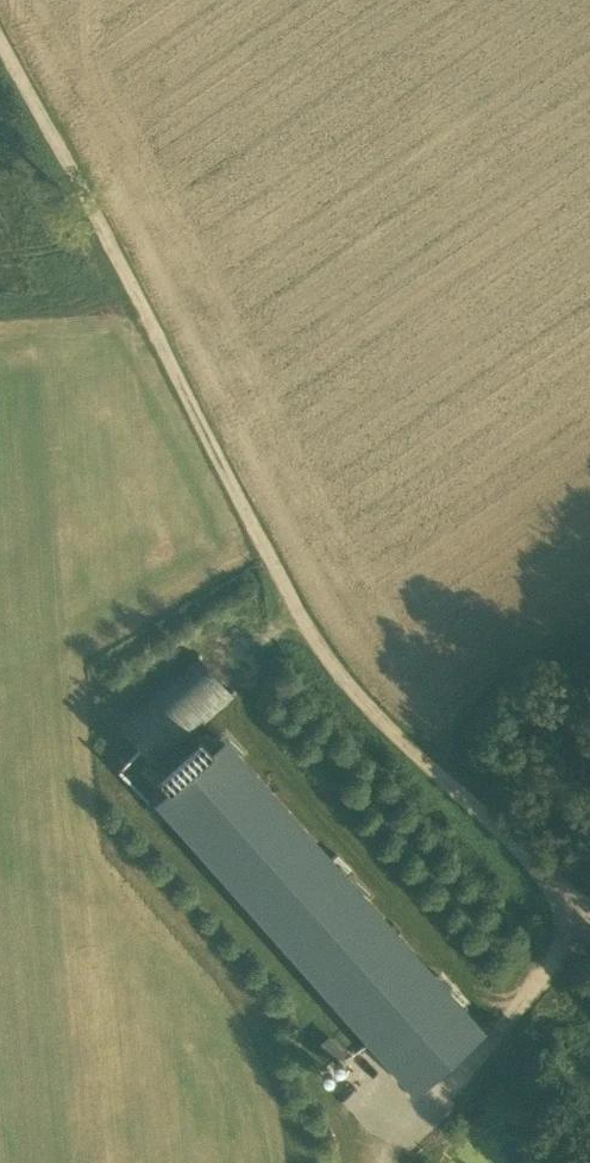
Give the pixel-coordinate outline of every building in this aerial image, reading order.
[(120,727),(157,766),(203,724),(166,685),(120,727)] [(157,775),(170,790),(213,751),(200,737),(157,775)] [(157,802),(414,1089),(482,1029),(225,741),(213,751),(170,790),(157,802)]
